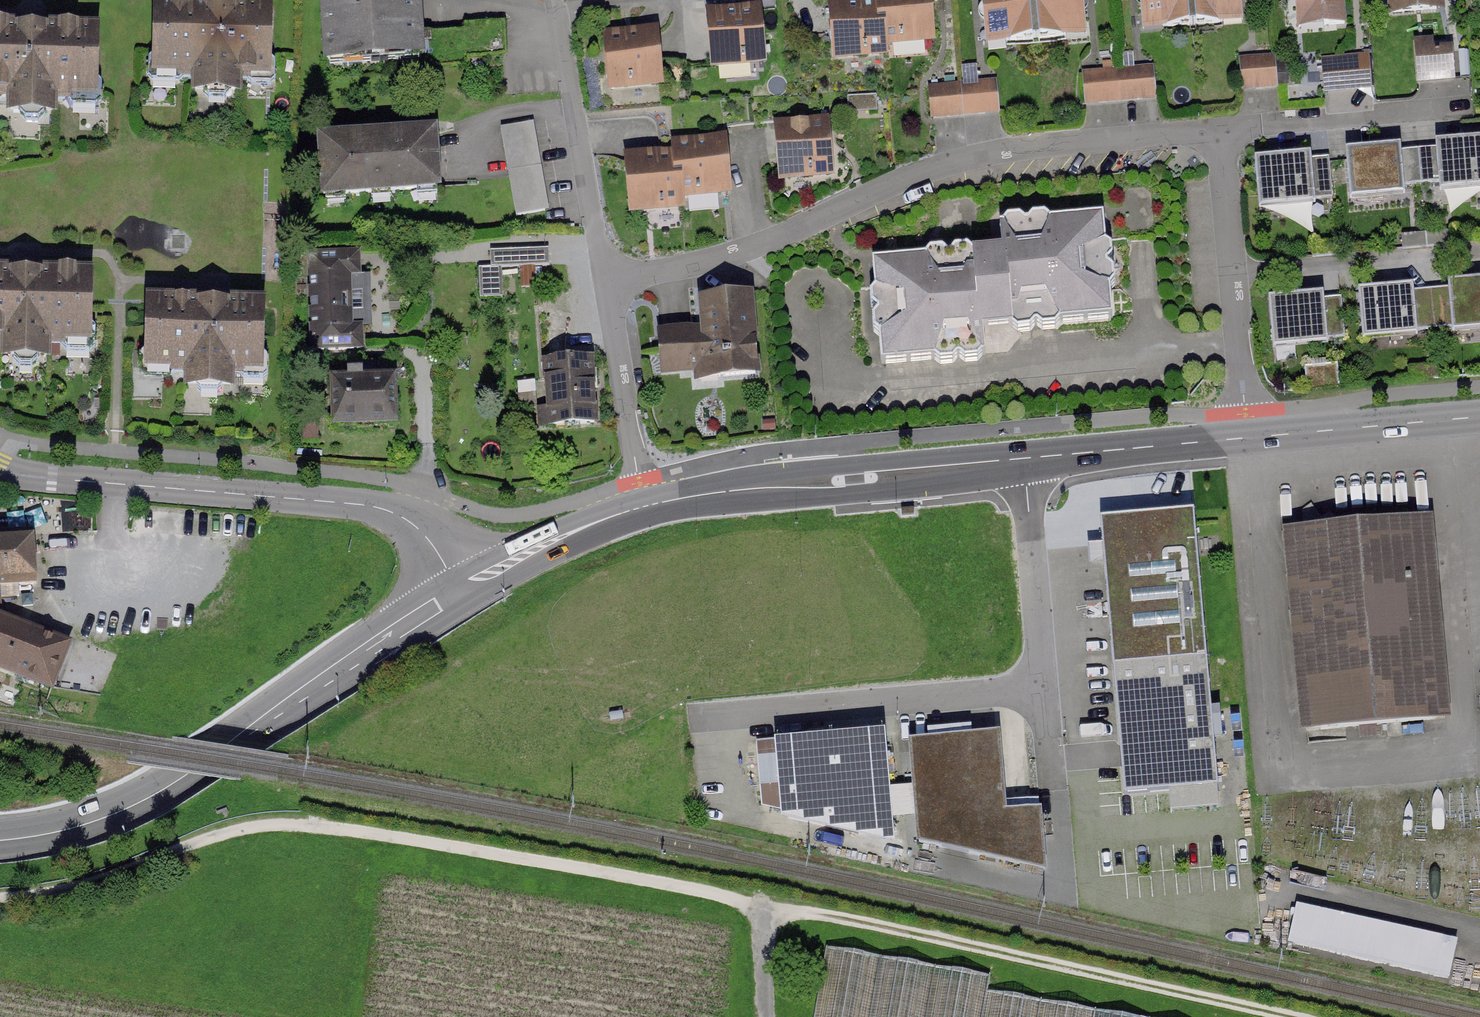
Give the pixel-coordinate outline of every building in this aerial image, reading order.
[(245,0),(154,0),(153,78),(192,79),(192,95),(242,96),(242,80),(277,80),(278,0),(245,0)] [(322,2),(326,71),(428,65),(424,0),(358,0),(322,2)] [(874,0),(836,0),(828,1),(832,56),(878,52),(874,0)] [(882,46),(936,42),(933,0),(879,0),(882,46)] [(991,48),(1036,44),(1033,0),(987,0),(991,48)] [(1036,44),(1082,40),(1079,0),(1033,0),(1036,44)] [(1145,33),(1195,29),(1192,0),(1142,0),(1145,33)] [(1195,29),(1244,25),(1242,0),(1192,0),(1195,29)] [(1349,34),(1347,0),(1295,0),(1297,36),(1349,34)] [(1391,15),(1444,11),(1443,0),(1390,0),(1391,15)] [(764,65),(759,4),(706,9),(711,70),(764,65)] [(0,22),(0,99),(7,99),(7,115),(56,115),(57,100),(104,100),(104,23),(0,22)] [(661,28),(608,31),(610,92),(663,90),(661,28)] [(1453,41),(1413,44),(1415,64),(1417,83),(1457,79),(1455,61),(1453,41)] [(1239,55),(1243,96),(1279,92),(1275,52),(1239,55)] [(1369,54),(1321,57),(1323,93),(1371,90),(1369,54)] [(1084,67),(1088,111),(1155,106),(1152,62),(1084,67)] [(995,80),(930,84),(933,122),(998,118),(995,80)] [(549,206),(533,120),(497,127),(513,213),(549,206)] [(833,121),(773,124),(775,146),(775,150),(776,175),(802,174),(836,172),(833,121)] [(318,136),(321,200),(447,194),(443,130),(318,136)] [(679,137),(684,203),(732,200),(727,134),(679,137)] [(1434,140),(1438,191),(1479,188),(1479,137),(1434,140)] [(631,149),(635,215),(683,212),(679,146),(631,149)] [(1398,146),(1344,151),(1347,195),(1402,190),(1398,146)] [(1432,148),(1400,150),(1403,184),(1435,182),(1432,148)] [(1308,153),(1254,158),(1259,209),(1313,204),(1308,153)] [(1331,197),(1327,156),(1310,158),(1314,198),(1331,197)] [(1008,363),(1005,320),(1129,311),(1122,220),(993,230),(994,250),(870,261),(880,374),(1008,363)] [(547,246),(488,249),(489,267),(496,266),(499,266),(518,265),(518,287),(534,286),(533,264),(548,264),(547,246)] [(310,253),(310,352),(361,351),(360,252),(310,253)] [(0,264),(0,360),(110,362),(111,266),(0,264)] [(480,267),(476,267),(477,296),(481,295),(497,295),(501,295),(499,266),(496,266),(489,267),(480,267)] [(1448,281),(1453,333),(1479,331),(1479,278),(1448,281)] [(1410,285),(1357,290),(1361,340),(1415,335),(1410,285)] [(663,331),(668,386),(761,376),(752,287),(698,292),(702,327),(663,331)] [(1446,288),(1413,290),(1417,331),(1450,328),(1446,288)] [(1320,294),(1267,299),(1272,349),(1325,344),(1320,294)] [(1344,337),(1340,296),(1322,298),(1326,339),(1344,337)] [(272,301),(146,301),(146,386),(272,386),(272,301)] [(595,428),(591,357),(543,360),(547,431),(595,428)] [(333,375),(332,429),(393,430),(394,376),(333,375)] [(1217,786),(1193,512),(1102,520),(1126,794),(1217,786)] [(1451,734),(1438,523),(1287,532),(1301,744),(1451,734)] [(1,590),(37,588),(33,535),(0,537),(0,590),(1,590)] [(53,691),(73,643),(31,626),(2,614),(0,613),(0,671),(53,691)] [(781,821),(891,845),(883,734),(773,744),(781,821)] [(1039,800),(1005,803),(997,736),(908,743),(917,846),(1047,874),(1039,800)] [(1456,937),(1299,899),(1288,941),(1446,979),(1456,937)] [(818,975),(811,1016),(1060,1016),(818,975)]
